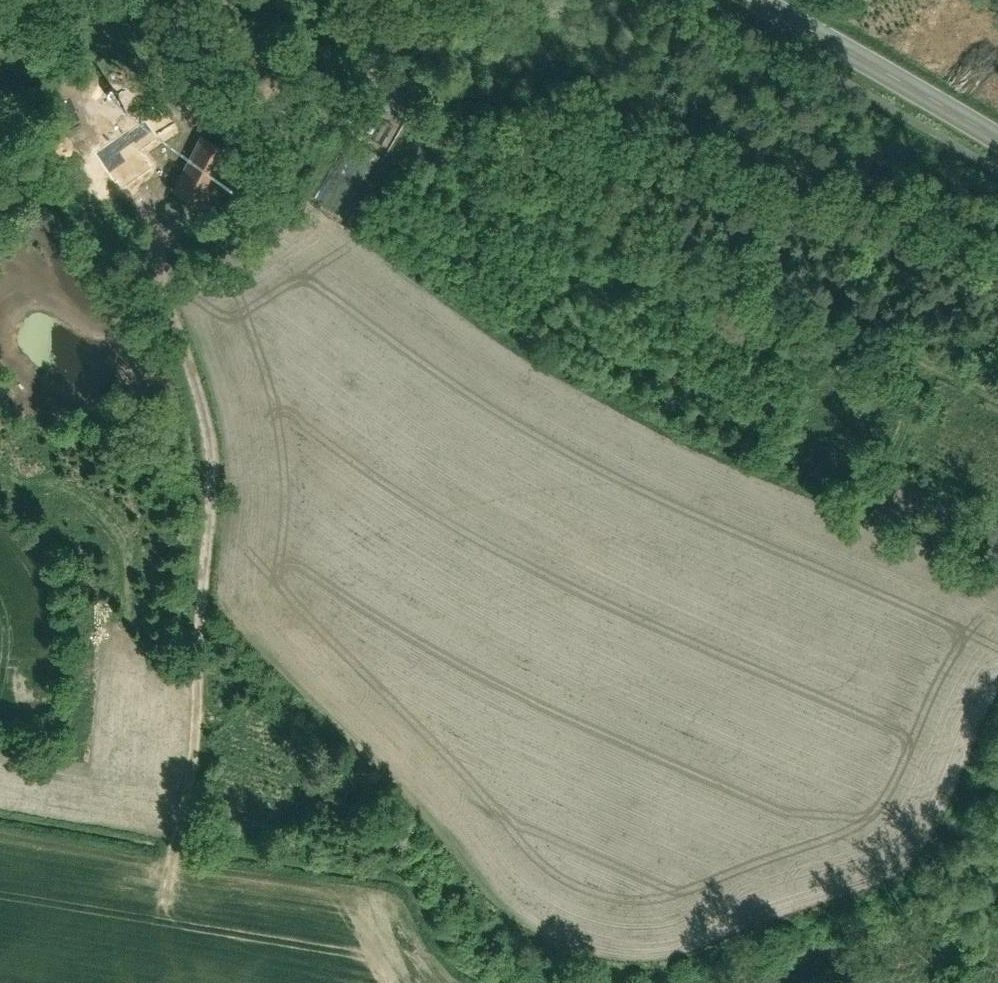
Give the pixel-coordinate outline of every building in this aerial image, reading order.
[(211,207),(231,153),(189,138),(169,191),(211,207)]
